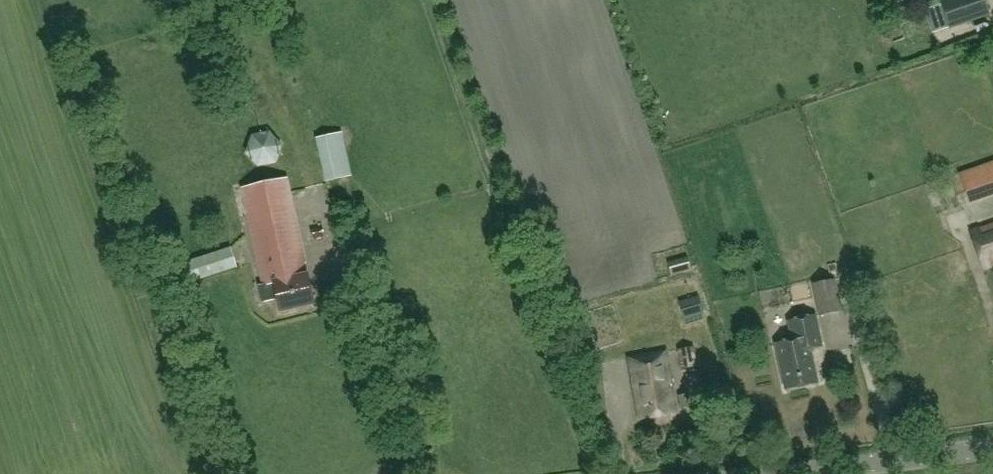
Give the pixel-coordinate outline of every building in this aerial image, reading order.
[(950,29),(990,15),(985,0),(946,0),(941,2),(950,29)] [(281,146),(269,133),(252,137),(246,153),(257,166),(275,163),(281,146)] [(316,139),(325,183),(351,177),(342,133),(316,139)] [(970,205),(992,196),(992,166),(960,179),(970,205)] [(241,190),(260,274),(263,286),(258,287),(262,304),(277,301),(280,313),(314,305),(308,276),(303,277),(301,265),(305,264),(286,180),(241,190)] [(982,270),(992,266),(992,225),(970,234),(982,270)] [(323,230),(311,232),(313,241),(325,238),(323,230)] [(229,250),(183,264),(189,283),(235,269),(229,250)] [(836,280),(812,285),(818,317),(842,312),(836,280)] [(698,299),(679,303),(683,319),(702,314),(698,299)] [(825,321),(834,353),(860,346),(852,313),(825,321)] [(790,341),(774,344),(784,392),(819,384),(811,351),(823,348),(817,316),(787,322),(790,341)] [(693,348),(677,351),(681,371),(697,368),(693,348)] [(665,353),(628,359),(639,421),(676,415),(665,353)] [(688,396),(678,397),(679,410),(689,409),(688,396)]
